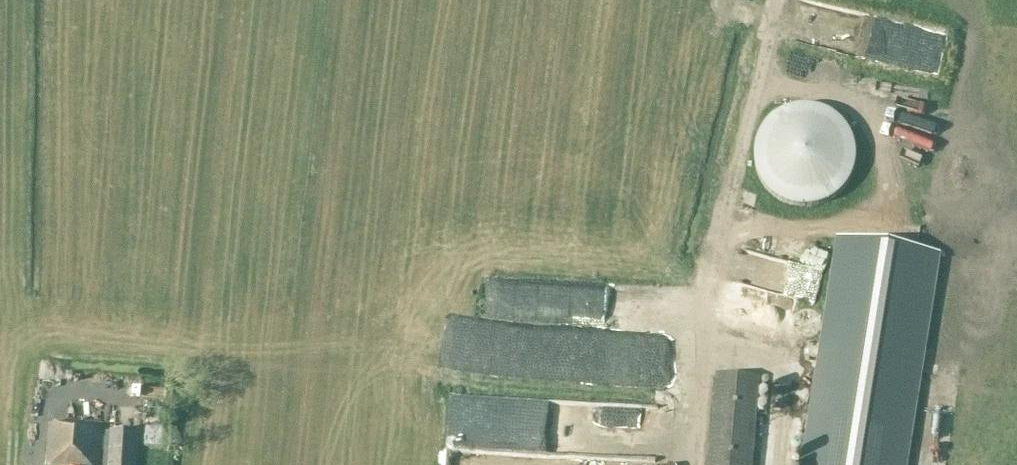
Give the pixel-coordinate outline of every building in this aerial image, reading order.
[(798,4),(797,16),(820,18),(821,6),(798,4)] [(856,168),(857,158),(856,148),(853,138),(848,130),(842,122),(834,116),(825,111),(816,108),(806,107),(796,108),(786,111),(778,116),(770,122),(764,130),(759,138),(756,148),(755,158),(756,168),(759,177),(764,186),(770,194),(778,200),(786,205),(796,208),(806,208),(816,208),(825,205),(834,200),(842,194),(848,186),(853,177),(856,168)] [(940,141),(908,132),(899,167),(931,175),(940,141)] [(803,464),(904,464),(937,256),(838,241),(803,464)] [(795,276),(778,291),(795,309),(812,294),(795,276)] [(810,309),(808,309),(806,309),(804,309),(802,310),(800,311),(798,312),(797,313),(796,315),(795,316),(794,319),(794,320),(794,321),(794,324),(794,326),(795,327),(795,329),(796,331),(798,333),(800,334),(802,335),(803,336),(805,336),(807,337),(809,337),(810,336),(812,336),(814,335),(815,334),(817,333),(818,332),(819,330),(820,329),(821,327),(821,326),(822,324),(822,322),(822,320),(821,319),(821,318),(820,316),(818,314),(817,313),(816,311),(814,310),(812,309),(810,309)] [(570,337),(569,382),(648,383),(649,338),(570,337)] [(532,341),(519,339),(514,365),(527,367),(532,341)] [(498,361),(495,340),(463,345),(466,365),(498,361)] [(759,378),(716,374),(708,464),(751,464),(759,378)] [(928,396),(917,464),(951,464),(960,400),(928,396)] [(154,398),(124,397),(123,426),(152,427),(154,398)] [(511,424),(511,431),(571,433),(572,415),(600,416),(600,426),(632,427),(633,402),(482,398),(481,429),(494,430),(495,423),(511,424)] [(100,425),(49,421),(46,464),(98,464),(100,425)] [(136,433),(110,431),(108,464),(134,464),(136,433)]
